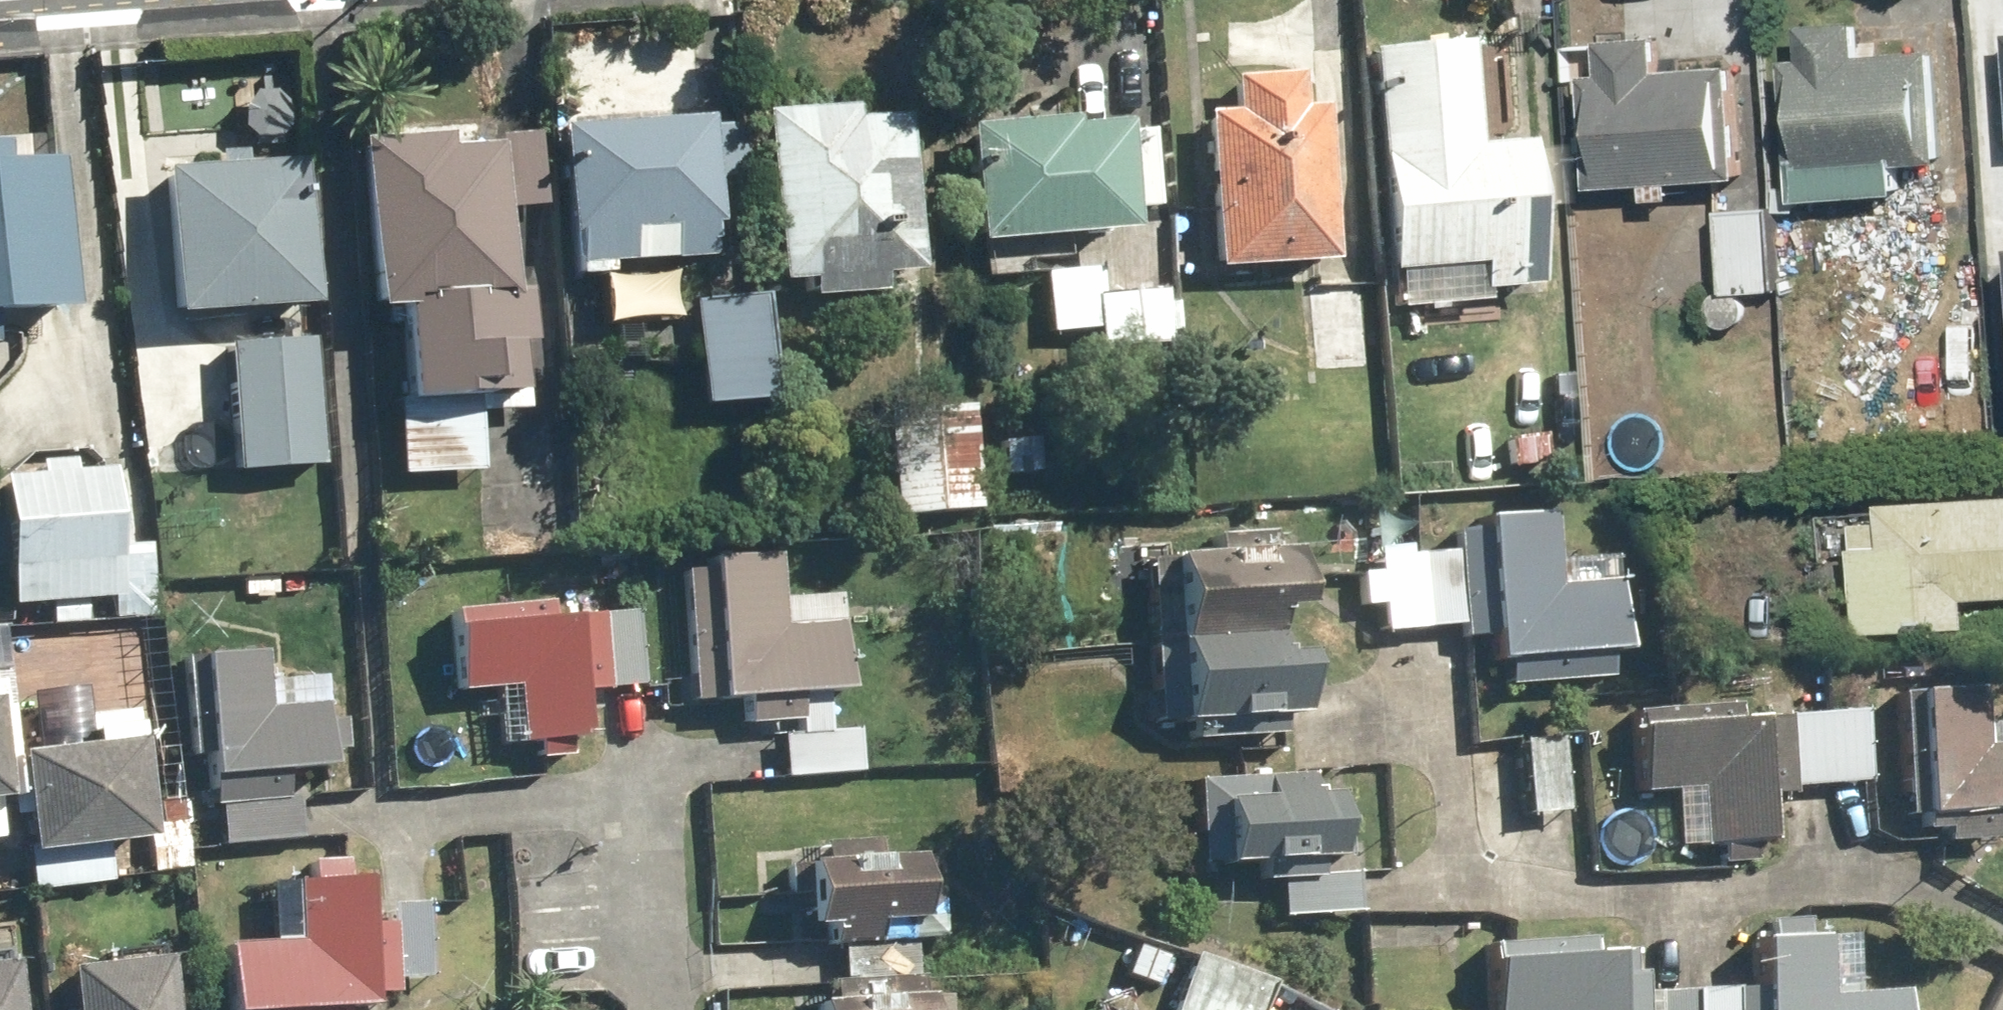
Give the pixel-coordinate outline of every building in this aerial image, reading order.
[(1903,162),(1946,158),(1938,47),(1863,53),(1861,22),(1806,27),(1808,58),(1787,60),(1798,201),(1905,193),(1903,162)] [(1746,179),(1738,63),(1664,68),(1661,34),(1604,38),(1606,72),(1584,73),(1592,190),(1746,179)] [(1524,150),(1523,140),(1471,145),(1463,40),(1365,48),(1382,270),(1473,264),(1474,288),(1535,284),(1529,208),(1568,205),(1563,147),(1524,150)] [(1328,260),(1319,106),(1296,108),(1294,73),(1227,77),(1229,109),(1201,111),(1210,267),(1328,260)] [(856,115),(855,101),(763,108),(776,282),(808,280),(809,297),(881,292),(880,276),(920,273),(908,111),(856,115)] [(748,176),(743,115),(562,127),(572,274),(608,272),(608,262),(633,260),(630,228),(670,225),(672,258),(712,255),(710,221),(717,221),(714,178),(748,176)] [(1121,129),(1120,120),(1067,124),(1067,116),(969,123),(978,242),(1130,231),(1128,207),(1153,206),(1147,127),(1121,129)] [(448,145),(447,132),(356,139),(369,309),(396,307),(403,399),(390,400),(395,475),(474,469),(470,412),(523,408),(519,342),(529,342),(525,287),(512,288),(506,205),(544,203),(538,131),(497,134),(497,141),(448,145)] [(66,310),(55,156),(5,159),(4,137),(0,138),(0,314),(66,310)] [(310,305),(301,157),(157,166),(167,314),(310,305)] [(1724,208),(1729,290),(1779,287),(1774,205),(1724,208)] [(1363,367),(1355,264),(1305,267),(1313,370),(1363,367)] [(1092,347),(1162,341),(1158,287),(1098,292),(1096,268),(1042,273),(1047,331),(1090,327),(1092,347)] [(1737,292),(1731,290),(1726,290),(1719,293),(1712,300),(1710,310),(1713,319),(1720,325),(1730,328),(1739,324),(1746,317),(1748,308),(1745,298),(1737,292)] [(773,397),(764,293),(691,299),(700,403),(773,397)] [(314,466),(305,336),(218,341),(226,472),(314,466)] [(977,510),(968,405),(881,412),(890,517),(977,510)] [(104,468),(0,476),(0,561),(4,606),(149,595),(145,543),(110,545),(104,468)] [(1886,501),(1888,547),(1856,548),(1859,631),(1972,626),(1971,597),(2002,595),(2002,496),(1886,501)] [(1620,581),(1562,584),(1558,512),(1485,517),(1494,657),(1624,649),(1620,581)] [(775,596),(771,548),(705,553),(708,592),(679,594),(687,701),(743,698),(745,723),(823,717),(821,692),(836,691),(837,703),(882,700),(876,619),(838,621),(836,592),(775,596)] [(1285,608),(1282,551),(1145,558),(1149,637),(1257,632),(1256,609),(1285,608)] [(1458,624),(1453,551),(1375,556),(1376,570),(1358,571),(1360,604),(1378,603),(1380,629),(1458,624)] [(568,596),(442,608),(451,692),(510,686),(516,743),(582,737),(568,596)] [(1259,657),(1258,637),(1150,642),(1154,721),(1289,715),(1286,656),(1259,657)] [(256,706),(251,650),(194,655),(208,806),(211,805),(214,844),(297,836),(294,794),(282,795),(279,769),(326,764),(320,700),(256,706)] [(1979,747),(1974,686),(1906,692),(1916,815),(2002,808),(2002,745),(1979,747)] [(1867,782),(1864,709),(1788,711),(1791,785),(1867,782)] [(1759,839),(1751,720),(1629,727),(1634,791),(1695,787),(1698,843),(1759,839)] [(857,771),(853,727),(777,732),(780,777),(857,771)] [(1563,810),(1557,735),(1519,738),(1525,812),(1563,810)] [(146,838),(134,737),(9,752),(24,885),(106,876),(103,843),(146,838)] [(1329,827),(1326,770),(1189,778),(1194,866),(1349,857),(1348,826),(1329,827)] [(817,842),(818,862),(803,863),(807,926),(820,926),(821,948),(837,947),(839,978),(915,974),(914,941),(941,939),(937,853),(874,857),(873,839),(817,842)] [(1357,912),(1355,868),(1306,870),(1308,914),(1357,912)] [(263,939),(219,941),(223,1009),(292,1009),(369,1006),(368,993),(391,992),(390,975),(426,974),(422,902),(383,904),(384,921),(362,922),(360,877),(260,882),(263,939)] [(1824,994),(1820,935),(1746,939),(1751,1009),(1898,1009),(1897,990),(1824,994)] [(1151,986),(1163,955),(1131,943),(1120,974),(1151,986)] [(1266,980),(1186,952),(1165,1009),(1256,1009),(1266,980)] [(1606,953),(1483,958),(1485,1009),(1608,1009),(1606,953)] [(162,957),(60,969),(65,1009),(168,1009),(162,957)] [(6,959),(0,960),(0,1009),(13,1009),(6,959)] [(920,978),(824,982),(825,1000),(813,1001),(814,1009),(950,1009),(949,995),(921,996),(920,978)] [(1727,987),(1651,990),(1652,1009),(1728,1009),(1727,987)]
